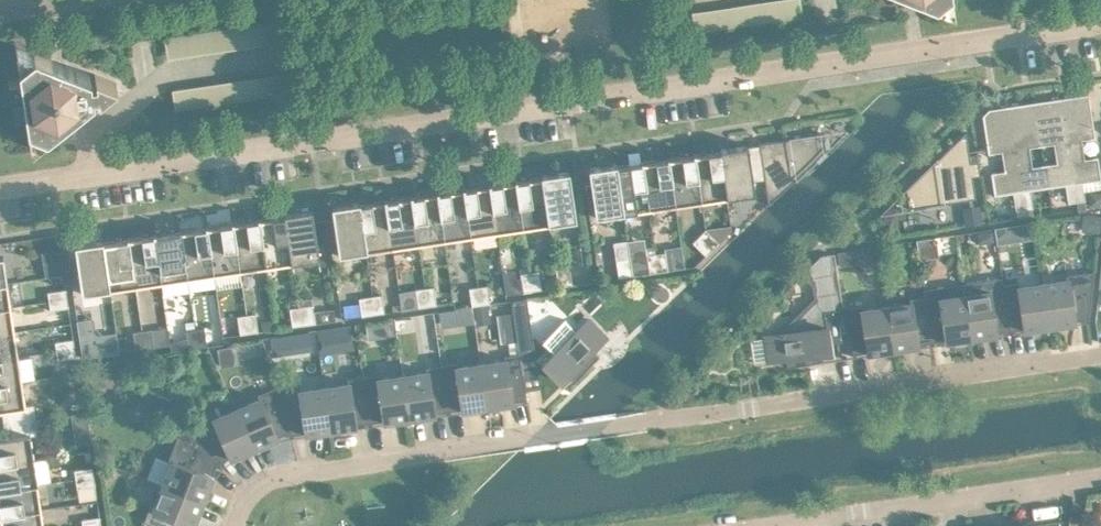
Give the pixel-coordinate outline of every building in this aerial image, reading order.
[(97,88),(98,94),(116,80),(94,71),(95,77),(90,77),(90,72),(66,62),(68,75),(54,77),(51,56),(17,43),(16,43),(19,75),(8,77),(13,113),(25,112),(30,143),(31,144),(60,120),(57,100),(70,98),(73,111),(93,95),(92,89),(97,88)] [(1061,95),(1077,199),(1085,198),(1083,180),(1100,177),(1100,175),(1098,154),(1084,156),(1082,137),(1095,135),(1089,91),(1061,95)] [(1061,95),(1035,99),(1048,185),(1065,182),(1068,201),(1077,199),(1061,95)] [(1035,99),(1009,103),(1024,207),(1033,206),(1030,188),(1048,185),(1035,99)] [(1024,207),(1009,103),(989,107),(982,113),(988,151),(1002,149),(1004,168),(991,170),(994,193),(1013,190),(1016,209),(1024,207)] [(908,204),(908,206),(976,196),(973,174),(979,173),(980,173),(978,159),(971,160),(966,129),(935,159),(906,187),(909,204),(908,204)] [(760,142),(748,144),(750,157),(761,155),(764,176),(768,202),(825,147),(823,132),(824,132),(823,131),(759,140),(760,142)] [(719,146),(720,149),(721,148),(728,195),(755,191),(753,178),(764,176),(761,155),(750,157),(748,144),(748,142),(719,146)] [(693,150),(693,152),(695,152),(702,199),(728,195),(721,148),(720,149),(708,150),(708,148),(695,150),(693,150)] [(667,154),(667,156),(668,156),(675,203),(702,199),(695,152),(693,152),(682,154),(681,152),(669,154),(667,154)] [(641,158),(641,160),(642,160),(649,207),(675,203),(668,156),(667,156),(656,158),(655,156),(643,158),(641,158)] [(617,161),(616,162),(623,211),(649,207),(642,160),(641,160),(629,162),(629,160),(617,162),(617,161)] [(623,211),(616,162),(589,166),(596,215),(623,211)] [(569,169),(542,173),(549,222),(577,217),(569,169)] [(529,177),(517,179),(516,179),(523,225),(549,222),(542,173),(541,173),(529,175),(529,177)] [(503,181),(491,183),(490,183),(497,229),(523,225),(516,179),(517,179),(517,176),(515,177),(503,179),(503,181)] [(477,185),(465,186),(464,187),(471,233),(497,229),(490,183),(491,183),(491,180),(488,181),(489,181),(476,183),(477,185)] [(451,189),(439,190),(438,190),(445,237),(471,233),(464,187),(465,186),(465,184),(462,185),(450,187),(451,189)] [(424,192),(413,194),(412,194),(419,241),(445,237),(438,190),(439,190),(439,188),(436,188),(436,189),(424,190),(424,192)] [(1100,204),(1100,192),(1091,191),(1089,203),(1100,204)] [(398,196),(387,198),(385,198),(392,245),(419,241),(412,194),(413,194),(412,192),(410,192),(410,193),(398,194),(398,196)] [(372,200),(360,202),(359,202),(366,249),(392,245),(385,198),(387,198),(386,196),(384,196),(384,197),(372,198),(372,200)] [(1085,198),(1077,199),(1078,207),(1078,209),(1086,208),(1087,208),(1085,198)] [(359,202),(360,202),(360,200),(332,204),(339,253),(366,249),(359,202)] [(284,211),(284,213),(285,213),(292,260),(320,256),(312,207),(284,211)] [(983,221),(981,207),(963,210),(965,224),(983,221)] [(1086,229),(1100,230),(1100,218),(1100,213),(1087,212),(1086,229)] [(258,215),(258,217),(259,217),(266,264),(292,260),(285,213),(284,213),(272,215),(272,213),(260,215),(258,215)] [(231,219),(232,221),(233,221),(240,268),(266,264),(259,217),(258,217),(246,219),(246,217),(234,219),(231,219)] [(205,223),(206,225),(207,225),(214,272),(240,268),(233,221),(232,221),(220,223),(220,221),(208,223),(205,223)] [(179,227),(180,229),(181,229),(188,275),(214,272),(207,225),(206,225),(194,227),(194,225),(182,227),(182,226),(179,227)] [(706,226),(699,233),(712,246),(719,239),(706,226)] [(153,231),(153,233),(155,233),(162,279),(188,275),(181,229),(180,229),(168,231),(168,229),(156,231),(156,230),(153,231)] [(127,235),(127,237),(128,237),(135,283),(162,279),(155,233),(153,233),(142,235),(141,233),(129,234),(127,235)] [(712,246),(699,233),(693,239),(706,252),(712,246)] [(644,236),(627,238),(630,255),(633,273),(650,271),(647,252),(644,236)] [(103,238),(102,238),(109,287),(135,283),(128,237),(127,237),(115,239),(115,237),(103,238)] [(109,287),(102,238),(75,242),(82,291),(109,287)] [(876,243),(868,245),(870,259),(870,263),(879,261),(876,243)] [(665,249),(656,251),(659,269),(668,268),(665,249)] [(659,269),(656,251),(647,252),(650,271),(659,269)] [(835,257),(840,268),(852,263),(846,252),(835,257)] [(616,257),(619,275),(633,273),(630,255),(616,257)] [(43,259),(45,273),(63,271),(61,257),(43,259)] [(556,266),(559,284),(572,282),(570,263),(556,266)] [(539,268),(530,270),(532,288),(542,287),(539,268)] [(1067,277),(1043,280),(1049,324),(1067,322),(1067,323),(1069,322),(1069,320),(1086,317),(1086,320),(1088,319),(1094,269),(1066,273),(1067,277)] [(532,288),(530,270),(521,271),(521,274),(523,289),(532,288)] [(515,275),(504,277),(506,292),(523,289),(521,274),(515,275)] [(11,304),(7,279),(0,280),(0,305),(11,304)] [(1018,280),(1003,282),(1010,331),(1013,331),(1013,328),(1029,326),(1030,328),(1032,328),(1032,327),(1049,324),(1043,280),(1019,284),(1018,280)] [(487,282),(478,284),(481,302),(490,301),(487,282)] [(989,288),(965,292),(971,336),(988,333),(988,334),(991,334),(990,331),(1007,329),(1008,331),(1010,331),(1003,282),(988,284),(989,288)] [(655,288),(654,291),(654,294),(656,297),(659,298),(662,299),(665,298),(668,296),(669,293),(669,290),(668,287),(666,284),(663,283),(659,284),(657,285),(655,288)] [(434,284),(425,285),(428,303),(437,302),(434,284)] [(481,302),(478,284),(469,285),(472,304),(481,302)] [(428,303),(425,285),(416,286),(419,305),(428,303)] [(48,289),(49,298),(67,295),(66,286),(48,289)] [(382,292),(373,293),(376,311),(385,310),(382,292)] [(940,292),(925,294),(932,343),(935,342),(934,340),(951,337),(952,340),(954,339),(954,338),(971,336),(965,292),(940,296),(940,292)] [(376,311),(373,293),(359,295),(362,313),(376,311)] [(910,300),(886,304),(893,348),(910,345),(910,346),(912,345),(912,343),(929,341),(929,343),(932,343),(925,294),(910,296),(910,300)] [(67,295),(49,298),(50,307),(69,305),(67,295)] [(504,357),(481,360),(488,404),(505,402),(505,403),(507,402),(507,400),(524,398),(524,400),(527,400),(520,353),(535,351),(527,295),(511,298),(513,310),(517,338),(519,351),(503,353),(504,357)] [(313,302),(299,304),(302,322),(315,320),(314,309),(313,302)] [(488,303),(474,305),(477,322),(491,320),(488,303)] [(886,304),(862,307),(861,303),(847,305),(854,354),(856,354),(856,352),(873,349),(873,352),(875,351),(875,350),(893,348),(886,304)] [(15,329),(11,304),(0,305),(0,331),(15,329)] [(302,322),(299,304),(290,305),(292,324),(302,322)] [(471,304),(455,306),(457,322),(473,320),(471,304)] [(334,306),(314,309),(315,320),(335,317),(334,306)] [(786,357),(787,364),(815,360),(814,353),(831,350),(829,340),(844,338),(840,307),(824,309),(826,324),(764,333),(768,360),(786,357)] [(256,310),(247,312),(249,330),(258,329),(256,310)] [(513,310),(500,312),(504,339),(517,338),(513,310)] [(249,330),(247,312),(237,313),(240,332),(249,330)] [(274,316),(261,318),(262,328),(275,326),(274,316)] [(594,348),(607,335),(588,316),(576,328),(566,318),(565,317),(542,339),(544,340),(544,339),(554,349),(543,360),(562,379),(574,367),(580,373),(584,368),(588,364),(591,360),(595,357),(599,353),(594,348)] [(194,318),(186,319),(187,327),(195,326),(194,318)] [(393,319),(382,320),(384,334),(394,333),(393,319)] [(204,325),(195,326),(198,344),(207,343),(204,325)] [(329,325),(316,327),(320,352),(333,350),(329,325)] [(151,326),(142,327),(145,346),(154,344),(151,326)] [(198,344),(195,326),(187,327),(186,328),(189,346),(198,344)] [(145,346),(142,327),(133,329),(136,347),(145,346)] [(310,328),(293,330),(295,349),(313,347),(310,328)] [(18,353),(15,329),(0,331),(0,356),(18,353)] [(102,333),(105,352),(119,350),(116,331),(102,333)] [(55,339),(56,348),(75,345),(73,336),(55,339)] [(236,343),(218,345),(221,362),(238,359),(236,343)] [(75,345),(56,348),(58,357),(76,354),(75,345)] [(22,378),(18,353),(0,356),(0,382),(22,378)] [(455,360),(441,362),(448,411),(451,411),(451,408),(468,406),(468,408),(470,408),(470,407),(488,404),(481,360),(456,364),(455,360)] [(427,368),(403,372),(409,416),(427,413),(427,414),(429,414),(429,412),(446,409),(446,411),(448,411),(441,362),(426,364),(427,368)] [(378,371),(363,374),(370,423),(373,422),(372,420),(389,417),(390,420),(392,419),(409,416),(403,372),(379,375),(378,371)] [(348,380),(324,384),(331,428),(344,426),(344,427),(350,426),(350,423),(367,421),(367,423),(370,423),(363,374),(348,376),(348,380)] [(4,421),(36,416),(34,401),(26,403),(22,378),(0,382),(0,408),(2,408),(4,421)] [(299,380),(277,383),(292,434),(294,434),(294,432),(311,429),(311,431),(313,431),(313,430),(331,428),(324,384),(300,388),(299,380)] [(259,396),(237,406),(255,446),(271,439),(273,439),(272,436),(288,430),(290,435),(292,434),(277,383),(258,392),(259,396)] [(213,411),(181,425),(222,465),(223,465),(220,459),(236,452),(237,455),(239,454),(238,453),(255,446),(237,406),(215,415),(213,411)] [(87,409),(71,411),(73,427),(89,425),(87,409)] [(161,419),(177,434),(180,425),(168,413),(161,419)] [(34,457),(30,432),(38,431),(36,416),(4,421),(6,434),(0,435),(0,462),(34,457)] [(172,459),(163,482),(204,499),(210,481),(211,482),(213,480),(210,479),(217,463),(222,465),(181,425),(168,458),(172,459)] [(37,481),(34,457),(0,462),(0,487),(37,481)] [(74,467),(75,476),(94,473),(92,464),(74,467)] [(94,473),(75,476),(77,485),(95,482),(94,473)] [(41,506),(37,481),(0,487),(0,512),(41,506)] [(163,482),(154,505),(150,503),(144,518),(161,525),(193,525),(193,522),(195,516),(198,517),(198,515),(198,514),(204,499),(163,482)] [(2,525),(44,525),(41,506),(0,512),(0,525),(2,524),(2,525)] [(81,516),(83,525),(101,522),(100,513),(81,516)] [(1068,525),(1082,525),(1084,516),(1069,514),(1068,525)] [(1010,525),(1061,525),(1062,517),(1047,519),(1047,522),(1030,524),(1030,522),(1027,522),(1027,523),(1010,525)]
